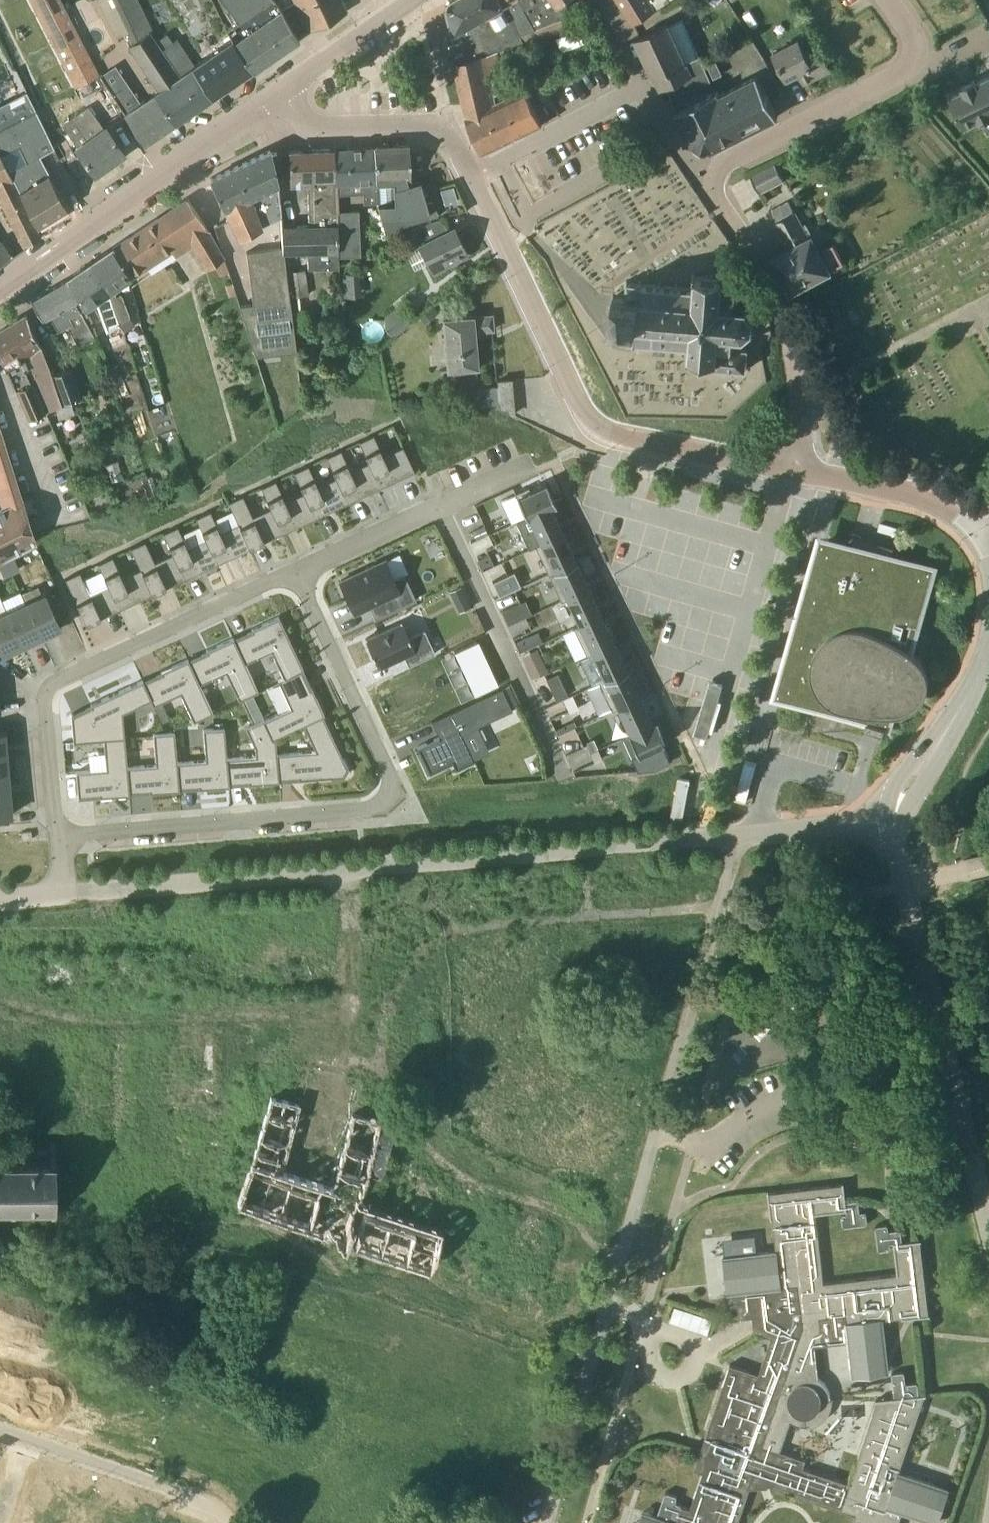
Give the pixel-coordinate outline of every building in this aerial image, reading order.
[(61,1),(61,0),(30,0),(75,88),(99,75),(82,40),(61,1)] [(158,38),(139,0),(113,0),(133,42),(129,45),(160,90),(144,101),(102,29),(82,40),(99,75),(144,144),(212,97),(192,67),(188,70),(181,67),(175,71),(162,50),(163,49),(158,38)] [(236,18),(235,18),(238,22),(225,30),(232,40),(252,69),(253,70),(299,38),(283,10),(276,0),(223,0),(236,18)] [(310,30),(347,11),(341,0),(296,0),(310,30)] [(521,37),(505,0),(451,0),(448,7),(454,32),(448,34),(454,62),(496,50),(498,51),(523,42),(521,37)] [(560,20),(547,0),(505,0),(521,37),(537,30),(560,20)] [(588,7),(587,6),(586,7),(582,0),(547,0),(560,20),(588,7)] [(633,24),(670,0),(619,0),(633,24)] [(654,77),(661,90),(661,89),(705,67),(699,54),(686,61),(668,24),(636,37),(654,77)] [(178,39),(173,42),(167,33),(158,38),(163,49),(162,50),(175,71),(181,67),(188,70),(192,67),(212,97),(252,69),(232,40),(195,65),(178,39)] [(817,44),(806,49),(799,37),(773,50),(787,78),(800,71),(805,81),(830,68),(817,44)] [(500,61),(498,51),(496,50),(454,62),(467,116),(484,152),(485,151),(543,124),(526,89),(493,104),(485,64),(500,61)] [(420,68),(419,65),(418,65),(416,64),(416,63),(407,67),(406,66),(405,68),(407,68),(409,73),(408,75),(410,75),(410,74),(419,70),(420,68)] [(676,113),(677,113),(692,143),(695,144),(695,145),(709,149),(709,148),(712,149),(777,116),(777,117),(778,116),(757,75),(756,76),(719,95),(716,90),(675,111),(676,113)] [(964,89),(950,96),(965,124),(988,111),(988,76),(976,82),(974,79),(962,85),(964,89)] [(76,147),(95,174),(124,153),(106,127),(104,128),(88,106),(63,124),(78,146),(76,147)] [(43,125),(35,110),(4,126),(0,128),(0,155),(36,226),(68,207),(49,173),(39,154),(42,152),(36,143),(49,137),(43,125)] [(409,145),(374,147),(377,183),(377,202),(378,206),(385,233),(402,229),(401,224),(438,214),(434,200),(425,202),(419,180),(412,182),(411,177),(409,145)] [(364,203),(377,202),(377,183),(374,147),(333,149),(337,181),(337,194),(363,193),(364,203)] [(337,211),(337,194),(337,181),(333,149),(289,150),(289,151),(290,185),(308,184),(309,225),(281,226),(281,247),(282,252),(283,252),(307,251),(307,268),(338,267),(338,256),(337,246),(338,246),(336,213),(337,212),(337,211)] [(276,179),(280,178),(277,152),(276,152),(271,152),(270,151),(271,151),(270,150),(211,178),(228,214),(226,215),(238,239),(256,231),(262,228),(260,226),(275,220),(282,217),(279,189),(278,184),(277,183),(276,179)] [(0,155),(0,197),(24,249),(41,237),(36,226),(0,155)] [(784,178),(776,163),(751,176),(759,192),(784,178)] [(228,273),(224,258),(209,232),(187,198),(112,248),(132,276),(131,276),(132,277),(147,268),(151,274),(192,247),(207,269),(214,265),(219,277),(228,273)] [(337,246),(338,256),(361,255),(358,210),(337,211),(337,212),(336,213),(338,246),(337,246)] [(773,257),(790,289),(791,290),(838,268),(829,250),(818,256),(810,240),(803,243),(787,210),(773,217),(789,248),(773,257)] [(433,272),(450,264),(468,255),(454,227),(448,230),(442,218),(402,230),(412,249),(419,245),(433,272)] [(12,257),(0,239),(0,265),(12,257)] [(297,350),(283,252),(282,252),(281,247),(247,252),(253,303),(240,305),(256,355),(297,350)] [(112,248),(89,263),(109,292),(107,293),(119,322),(130,315),(121,291),(116,294),(114,289),(131,276),(132,276),(112,248)] [(113,339),(122,332),(119,323),(119,322),(107,293),(109,292),(89,263),(67,278),(68,279),(79,296),(77,297),(85,308),(96,301),(107,331),(113,339)] [(287,272),(290,297),(309,294),(306,269),(287,272)] [(745,338),(747,338),(746,334),(752,328),(756,330),(757,327),(754,326),(754,317),(758,316),(757,313),(753,314),(748,308),(750,304),(747,303),(745,307),(737,306),(738,293),(740,291),(738,288),(736,291),(723,290),(724,280),(727,278),(725,275),(722,278),(697,276),(695,273),(692,275),(695,278),(695,287),(679,286),(679,283),(676,282),(676,286),(661,285),(662,281),(659,281),(658,284),(642,283),(642,280),(639,280),(639,283),(629,282),(627,280),(625,282),(627,284),(626,297),(613,295),(610,324),(622,325),(621,338),(619,340),(620,342),(623,340),(635,341),(634,344),(637,345),(637,341),(654,342),(654,346),(657,346),(657,343),(671,344),(671,347),(674,347),(674,344),(690,345),(689,355),(686,357),(688,360),(691,357),(715,359),(714,363),(715,363),(715,367),(747,370),(748,348),(744,347),(745,338)] [(88,316),(85,308),(77,297),(79,296),(68,279),(32,300),(43,318),(47,315),(59,331),(66,326),(75,339),(78,344),(94,336),(84,317),(88,316)] [(410,319),(416,314),(403,300),(385,315),(385,327),(391,334),(390,335),(392,337),(411,321),(410,319)] [(63,404),(52,375),(42,347),(27,314),(9,325),(23,358),(26,357),(36,380),(33,382),(45,411),(60,405),(63,404)] [(451,369),(476,367),(477,366),(474,331),(494,330),(492,315),(474,316),(474,315),(443,318),(447,369),(451,368),(451,369)] [(20,359),(23,358),(9,325),(0,331),(0,356),(21,404),(23,403),(29,418),(45,411),(33,382),(30,383),(20,359)] [(500,402),(500,407),(514,414),(511,379),(498,381),(498,386),(478,387),(476,367),(451,369),(453,390),(471,389),(473,404),(500,402)] [(52,375),(63,404),(82,397),(72,368),(52,375)] [(369,463),(381,487),(415,472),(403,447),(383,456),(374,435),(359,442),(369,463)] [(22,547),(35,541),(33,535),(6,446),(5,446),(0,447),(0,503),(2,509),(0,510),(0,559),(22,547)] [(330,464),(336,478),(348,503),(381,487),(369,463),(351,471),(341,450),(327,457),(327,458),(330,464)] [(315,518),(348,503),(336,478),(318,486),(308,466),(294,472),(304,493),(315,518)] [(261,488),(271,508),(283,533),(315,518),(304,493),(285,502),(276,481),(261,488)] [(516,494),(501,501),(511,522),(515,520),(526,515),(527,518),(529,517),(551,507),(556,504),(546,483),(531,490),(529,487),(515,493),(516,494)] [(283,533),(271,508),(253,517),(243,496),(229,503),(238,523),(250,548),(283,533)] [(526,515),(515,520),(529,548),(535,545),(541,543),(563,532),(551,507),(529,517),(527,518),(526,515)] [(196,518),(206,539),(217,564),(250,548),(238,523),(220,532),(210,511),(196,518)] [(488,534),(484,525),(472,531),(476,540),(488,534)] [(217,564),(206,539),(187,547),(178,527),(163,533),(173,554),(185,579),(217,564)] [(541,543),(535,545),(548,572),(575,560),(563,532),(541,543)] [(813,593),(810,592),(777,709),(797,697),(813,701),(805,729),(806,729),(866,725),(865,727),(884,732),(890,712),(895,711),(899,710),(904,709),(908,708),(912,706),(925,661),(923,660),(920,656),(918,654),(917,652),(915,649),(914,647),(914,644),(913,641),(913,638),(903,635),(907,623),(916,625),(929,580),(931,568),(891,557),(894,546),(852,534),(849,545),(828,539),(813,593)] [(131,548),(141,569),(152,594),(185,579),(173,554),(155,562),(145,542),(131,548)] [(493,563),(489,556),(478,560),(482,568),(493,563)] [(152,594),(141,569),(122,578),(113,557),(98,564),(108,584),(120,609),(152,594)] [(15,558),(7,562),(12,573),(20,569),(15,558)] [(575,560),(548,572),(561,601),(567,599),(589,588),(576,561),(577,561),(576,559),(575,560)] [(385,560),(340,581),(355,613),(371,605),(376,618),(416,600),(404,575),(394,579),(385,560)] [(12,573),(7,562),(0,565),(0,568),(4,576),(12,573)] [(521,585),(514,571),(492,581),(499,595),(521,585)] [(120,609),(108,584),(90,593),(80,572),(66,579),(87,624),(120,609)] [(589,588),(567,599),(579,624),(601,614),(589,588)] [(26,603),(42,636),(61,627),(45,594),(26,603)] [(26,603),(7,611),(22,645),(42,636),(26,603)] [(7,611),(0,615),(0,646),(3,653),(22,645),(7,611)] [(579,624),(573,627),(587,655),(592,653),(614,643),(601,614),(579,624)] [(252,631),(234,640),(245,663),(272,650),(285,678),(302,671),(304,670),(279,617),(252,630),(252,631)] [(402,622),(366,639),(380,669),(404,657),(409,666),(436,654),(425,631),(409,638),(402,622)] [(532,647),(527,636),(516,641),(521,652),(532,647)] [(207,653),(189,661),(200,684),(226,671),(240,700),(258,691),(245,663),(234,640),(234,638),(206,651),(207,653)] [(587,655),(579,659),(591,685),(599,681),(604,679),(626,668),(614,643),(592,653),(587,655)] [(162,674),(144,682),(152,699),(151,700),(154,706),(181,693),(194,721),(213,712),(200,684),(189,661),(188,659),(161,672),(162,674)] [(533,677),(547,671),(543,661),(529,667),(533,677)] [(591,685),(585,688),(599,716),(612,710),(617,707),(640,697),(627,670),(628,669),(627,668),(626,668),(604,679),(599,681),(591,685)] [(292,708),(265,720),(273,739),(275,738),(304,725),(323,716),(325,715),(312,688),(310,688),(302,671),(285,678),(280,681),(292,708)] [(73,713),(71,714),(74,742),(104,739),(125,738),(123,713),(151,700),(152,699),(144,682),(143,680),(91,705),(92,707),(74,715),(73,713)] [(509,684),(502,687),(511,709),(519,705),(509,684)] [(511,709),(502,687),(433,719),(440,735),(418,745),(430,772),(453,761),(456,768),(476,760),(464,733),(511,709)] [(563,687),(552,692),(557,701),(568,696),(563,687)] [(640,697),(617,707),(629,733),(652,723),(640,697)] [(264,718),(259,706),(250,711),(255,722),(264,718)] [(316,751),(277,754),(279,780),(299,778),(299,780),(331,777),(343,776),(347,768),(342,758),(342,757),(323,716),(304,725),(316,751)] [(256,756),(227,758),(229,784),(249,782),(249,784),(279,781),(279,780),(277,754),(275,738),(273,739),(265,720),(247,728),(256,746),(256,756)] [(629,733),(628,734),(637,753),(633,755),(639,770),(657,768),(671,761),(664,743),(667,742),(657,720),(652,723),(629,733)] [(206,760),(177,763),(179,788),(199,786),(199,788),(229,786),(229,784),(227,758),(224,729),(204,731),(206,760)] [(157,764),(127,767),(129,792),(149,791),(149,793),(180,790),(179,788),(177,763),(175,733),(154,735),(157,764)] [(107,769),(76,771),(79,799),(80,799),(80,797),(99,795),(100,797),(130,794),(129,792),(127,767),(125,738),(104,739),(107,769)] [(602,759),(597,749),(590,752),(595,762),(602,759)] [(9,794),(8,773),(0,774),(0,795),(9,794)] [(9,794),(0,795),(0,816),(11,815),(9,794)] [(429,1267),(442,1228),(425,1222),(423,1222),(403,1215),(400,1214),(380,1207),(373,1205),(369,1204),(380,1176),(382,1177),(385,1165),(394,1123),(352,1113),(333,1189),(291,1174),(282,1171),(295,1119),(299,1103),(271,1097),(254,1155),(237,1202),(239,1202),(344,1239),(348,1240),(353,1242),(354,1242),(429,1267)] [(1,1208),(1,1205),(10,1205),(10,1211),(15,1211),(15,1205),(50,1204),(51,1211),(55,1211),(55,1203),(54,1148),(0,1148),(0,1208),(1,1208)] [(709,1428),(717,1430),(710,1451),(702,1448),(701,1453),(709,1455),(696,1493),(688,1517),(680,1514),(677,1522),(738,1522),(750,1488),(775,1487),(814,1500),(856,1514),(853,1522),(900,1522),(902,1519),(900,1519),(903,1512),(921,1518),(933,1484),(899,1473),(924,1399),(925,1395),(927,1395),(927,1393),(919,1394),(918,1381),(905,1382),(904,1370),(892,1371),(895,1397),(891,1397),(891,1399),(895,1398),(890,1416),(874,1411),(850,1482),(804,1467),(806,1458),(781,1450),(791,1420),(793,1422),(796,1423),(798,1424),(801,1424),(804,1424),(807,1424),(809,1424),(809,1423),(807,1423),(807,1415),(813,1413),(818,1410),(821,1404),(822,1398),(830,1397),(830,1399),(831,1399),(831,1397),(831,1394),(830,1391),(829,1389),(828,1386),(827,1384),(825,1382),(823,1380),(821,1378),(819,1377),(815,1345),(849,1341),(851,1358),(887,1354),(883,1319),(884,1318),(903,1316),(903,1318),(931,1315),(931,1313),(929,1313),(929,1311),(921,1240),(922,1240),(922,1239),(902,1241),(900,1228),(889,1229),(888,1223),(876,1225),(879,1249),(891,1248),(890,1241),(894,1241),(898,1273),(823,1282),(815,1213),(847,1209),(848,1213),(842,1213),(844,1225),(867,1222),(866,1210),(860,1211),(859,1199),(846,1200),(844,1182),(843,1182),(843,1183),(836,1184),(770,1192),(770,1190),(768,1191),(771,1218),(773,1218),(777,1250),(741,1254),(746,1289),(737,1290),(740,1318),(753,1316),(755,1332),(772,1338),(759,1374),(730,1364),(709,1428)] [(675,1305),(670,1320),(707,1332),(712,1316),(675,1305)]
